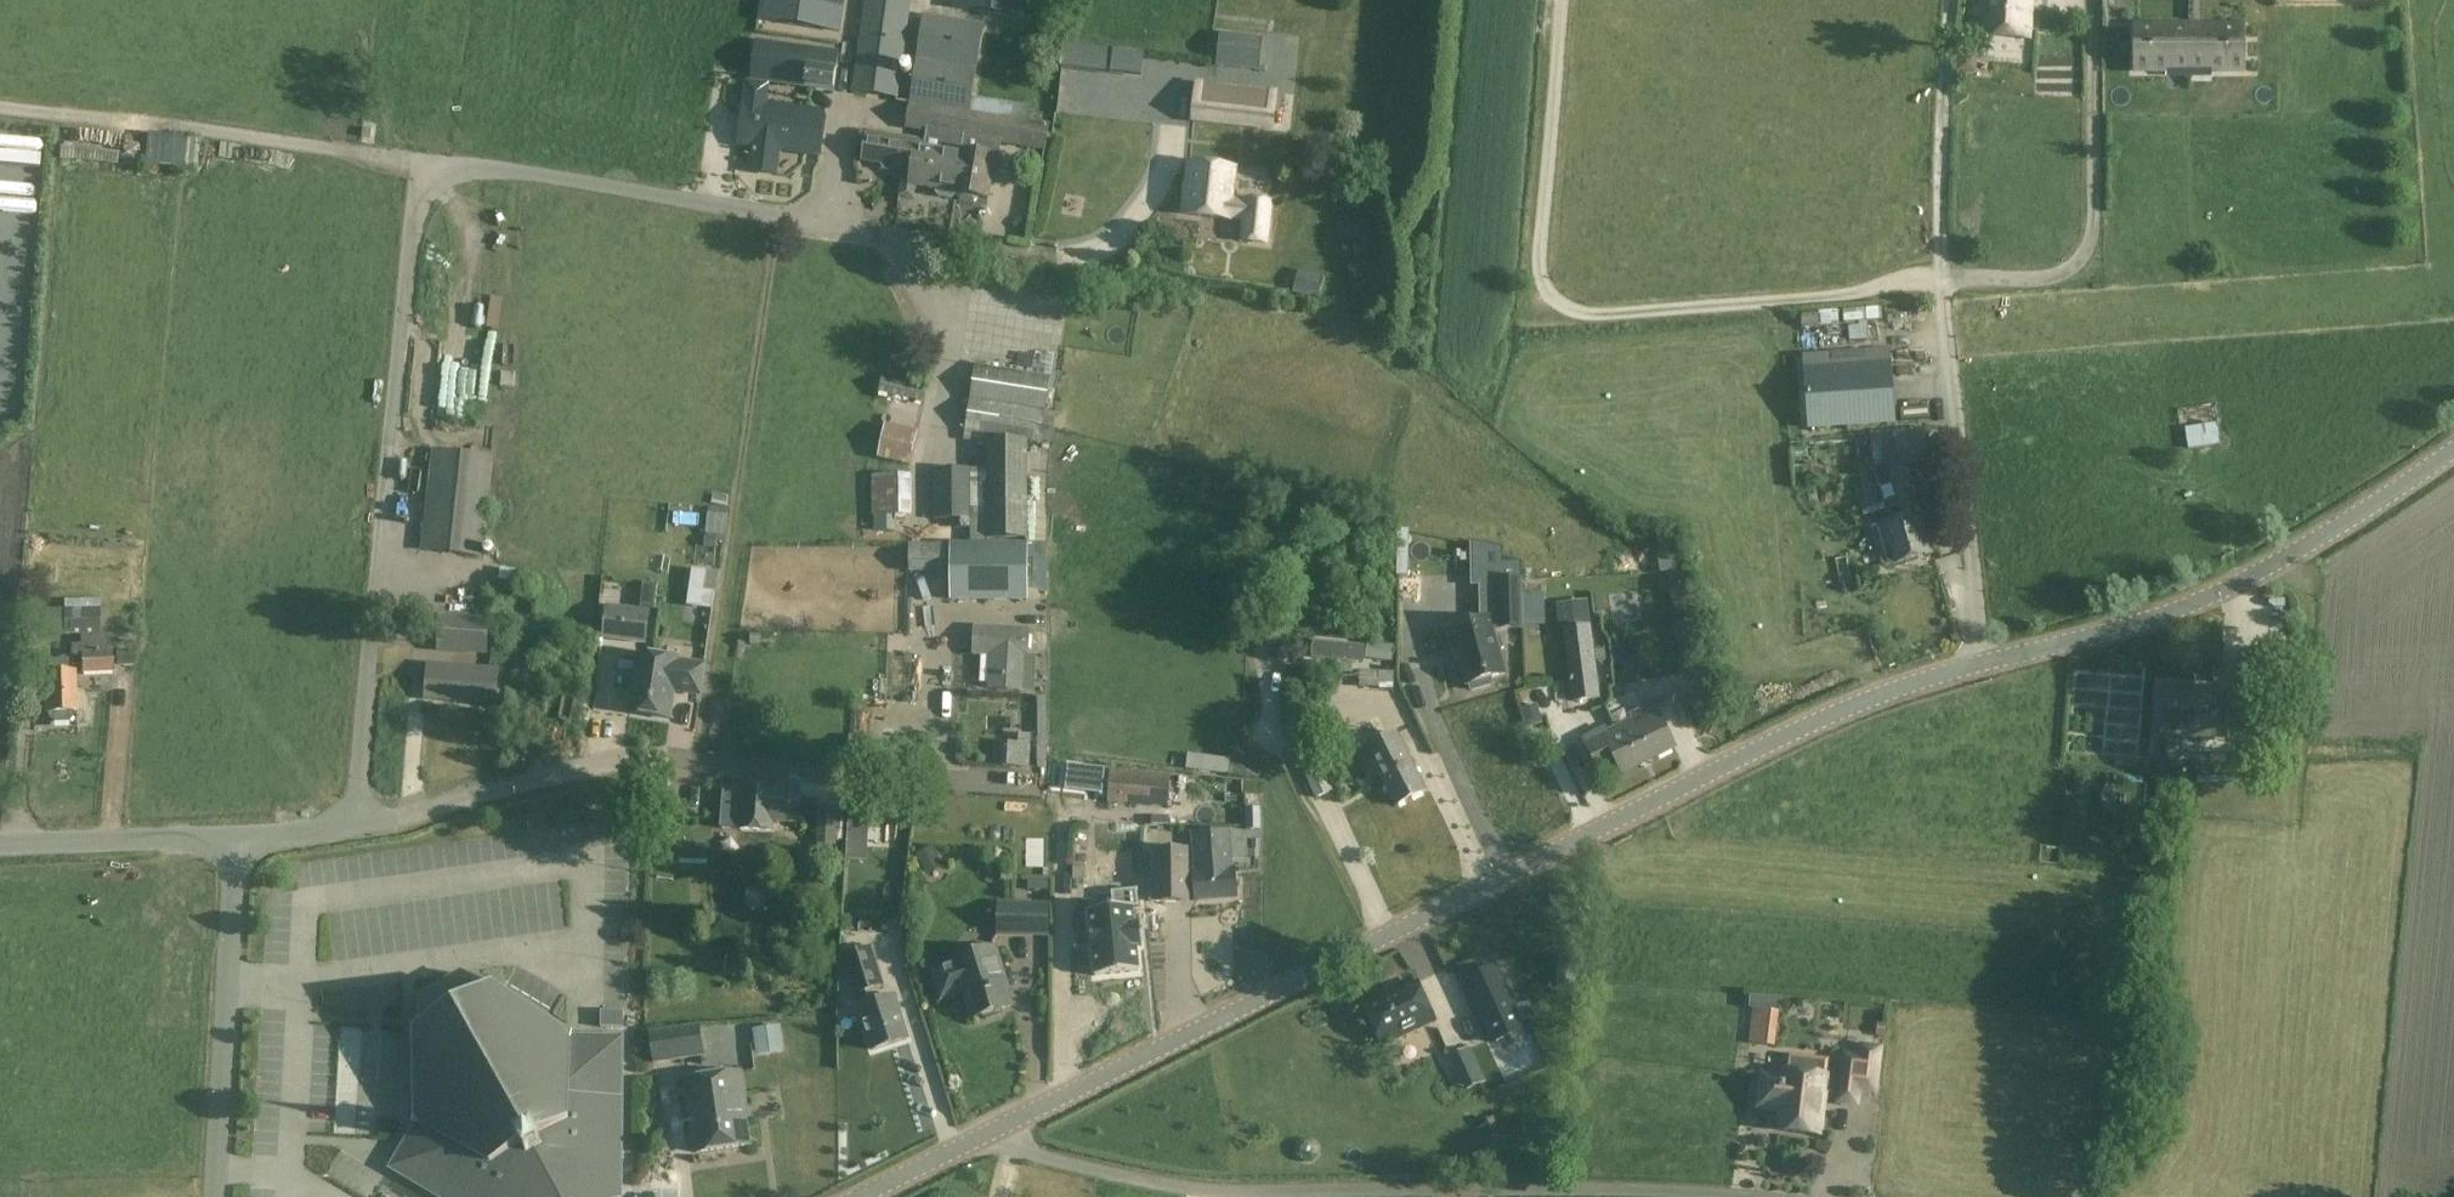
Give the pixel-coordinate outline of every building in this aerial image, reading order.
[(842,31),(846,0),(763,0),(760,19),(842,31)] [(911,13),(912,0),(864,0),(850,97),(898,104),(911,13)] [(953,7),(1035,19),(1038,0),(954,0),(953,7)] [(1982,36),(2029,39),(2031,0),(1984,0),(1982,36)] [(973,99),(984,24),(923,15),(906,130),(964,140),(961,153),(994,158),(991,177),(996,178),(1001,146),(1046,150),(1051,125),(1028,120),(1030,107),(973,99)] [(2167,66),(2189,66),(2189,27),(2136,27),(2136,41),(2134,41),(2134,57),(2136,57),(2136,71),(2167,71),(2167,66)] [(2243,27),(2189,27),(2189,66),(2211,66),(2211,71),(2243,71),(2243,57),(2244,57),(2244,41),(2243,41),(2243,27)] [(1264,37),(1219,31),(1215,66),(1259,72),(1264,37)] [(839,53),(757,42),(751,80),(834,92),(839,53)] [(1110,47),(1066,43),(1063,67),(1107,72),(1110,47)] [(1144,52),(1114,48),(1111,71),(1141,75),(1144,52)] [(747,81),(744,101),(738,145),(754,147),(750,172),(776,176),(779,147),(800,149),(799,154),(818,156),(824,112),(768,104),(770,84),(747,81)] [(1277,90),(1195,81),(1191,122),(1273,131),(1277,90)] [(918,149),(919,141),(866,133),(862,161),(881,164),(883,169),(893,171),(897,166),(912,169),(913,169),(914,165),(914,166),(914,164),(919,165),(921,150),(918,149)] [(954,194),(955,194),(955,192),(956,192),(961,155),(921,150),(919,165),(914,164),(914,166),(914,165),(913,169),(912,169),(910,185),(936,189),(935,194),(937,197),(951,199),(954,197),(954,194)] [(955,192),(955,194),(956,195),(956,197),(960,201),(975,204),(977,200),(978,198),(988,199),(991,177),(994,158),(961,153),(961,155),(956,192),(955,192)] [(1236,170),(1190,164),(1184,215),(1244,222),(1242,241),(1266,244),(1271,204),(1232,200),(1236,170)] [(1878,348),(1878,338),(1844,336),(1843,346),(1878,348)] [(971,396),(1043,407),(1048,376),(976,364),(971,396)] [(1808,430),(1894,426),(1892,367),(1805,371),(1808,430)] [(966,426),(1038,438),(1043,407),(971,396),(966,426)] [(918,432),(885,425),(878,457),(911,464),(918,432)] [(2186,430),(2190,450),(2219,444),(2216,425),(2186,430)] [(1873,470),(1887,468),(1902,522),(1880,528),(1885,549),(1891,548),(1897,564),(1930,554),(1917,518),(1922,516),(1907,466),(1929,464),(1925,430),(1869,435),(1873,470)] [(1027,443),(988,444),(988,538),(1027,538),(1027,443)] [(421,551),(482,558),(493,457),(432,450),(421,551)] [(969,518),(969,470),(932,469),(932,518),(969,518)] [(903,481),(879,480),(878,505),(903,505),(903,481)] [(877,530),(897,530),(897,515),(876,516),(877,530)] [(1464,536),(1465,562),(1492,561),(1491,535),(1464,536)] [(1657,543),(1661,573),(1682,571),(1678,540),(1657,543)] [(952,543),(952,544),(952,561),(952,599),(1028,599),(1027,543),(952,543)] [(912,561),(952,561),(952,544),(912,544),(912,561)] [(489,570),(493,571),(489,606),(522,609),(528,559),(491,555),(489,570)] [(709,570),(693,568),(690,587),(706,590),(709,570)] [(1524,625),(1545,624),(1544,592),(1522,593),(1524,625)] [(607,606),(603,639),(646,644),(649,611),(607,606)] [(100,607),(45,609),(46,635),(113,633),(112,609),(100,609),(100,607)] [(1637,665),(1635,616),(1603,617),(1605,666),(1637,665)] [(492,622),(441,617),(438,652),(489,656),(492,622)] [(1680,652),(1688,679),(1711,673),(1696,618),(1675,623),(1683,651),(1680,652)] [(1506,675),(1490,620),(1448,631),(1452,648),(1451,648),(1455,663),(1460,661),(1467,685),(1470,685),(1472,691),(1492,686),(1490,679),(1506,675)] [(1590,626),(1564,630),(1573,702),(1599,699),(1595,663),(1605,662),(1603,650),(1593,651),(1590,626)] [(979,655),(990,655),(988,690),(1025,691),(1028,632),(980,630),(979,655)] [(87,674),(113,672),(110,635),(84,637),(85,646),(73,647),(74,667),(87,666),(87,674)] [(1313,643),(1312,657),(1360,662),(1362,648),(1313,643)] [(1392,648),(1368,645),(1367,657),(1391,660),(1392,648)] [(682,693),(701,696),(706,667),(680,662),(680,661),(639,654),(630,713),(671,720),(676,690),(683,691),(682,693)] [(497,671),(429,666),(426,699),(494,705),(497,671)] [(76,713),(75,673),(44,674),(45,713),(47,713),(47,718),(53,723),(68,723),(73,717),(73,713),(76,713)] [(2163,689),(2160,737),(2213,742),(2217,693),(2163,689)] [(1632,722),(1624,727),(1608,735),(1605,728),(1583,739),(1600,774),(1616,766),(1621,776),(1675,749),(1652,705),(1629,716),(1632,722)] [(1352,740),(1338,712),(1314,724),(1328,752),(1352,740)] [(1397,734),(1360,752),(1368,769),(1375,766),(1395,807),(1426,792),(1397,734)] [(1303,769),(1316,798),(1332,792),(1319,762),(1303,769)] [(1064,789),(1101,793),(1103,769),(1067,765),(1064,789)] [(1109,769),(1106,803),(1168,808),(1169,804),(1196,806),(1196,796),(1197,786),(1200,786),(1201,778),(1171,775),(1171,774),(1109,769)] [(798,823),(800,789),(776,788),(776,786),(743,784),(740,828),(773,831),(774,821),(798,823)] [(898,824),(900,795),(850,792),(846,859),(866,860),(869,822),(898,824)] [(717,794),(717,813),(733,813),(733,794),(717,794)] [(819,805),(816,844),(836,845),(837,839),(846,839),(848,801),(839,806),(819,805)] [(1260,808),(1245,809),(1245,830),(1260,830),(1260,808)] [(1135,813),(1088,813),(1088,873),(1135,873),(1135,813)] [(1228,832),(1192,835),(1196,873),(1193,873),(1195,901),(1236,897),(1234,868),(1231,868),(1228,832)] [(1027,839),(1027,868),(1047,868),(1047,839),(1027,839)] [(1185,884),(1188,884),(1187,850),(1150,851),(1151,902),(1147,903),(1147,916),(1169,916),(1168,902),(1185,902),(1185,884)] [(1046,905),(998,905),(998,935),(1046,935),(1046,905)] [(1129,916),(1098,916),(1098,964),(1130,964),(1129,916)] [(983,1019),(986,1020),(1000,1016),(1002,1013),(1001,1010),(1012,1007),(1002,977),(1004,976),(995,948),(953,962),(954,964),(931,972),(940,1002),(964,994),(972,1020),(983,1016),(983,1019)] [(871,1007),(859,1011),(872,1052),(907,1041),(893,1000),(880,1004),(875,990),(882,988),(870,952),(843,961),(855,997),(866,993),(871,1007)] [(1573,988),(1576,961),(1559,960),(1557,987),(1573,988)] [(1496,969),(1465,983),(1492,1043),(1523,1029),(1496,969)] [(390,1169),(438,1196),(565,1196),(574,1192),(578,1192),(578,1196),(594,1196),(622,1196),(623,1037),(570,1036),(570,1035),(493,990),(490,991),(461,974),(420,998),(419,1031),(417,1033),(416,1033),(415,1122),(417,1122),(400,1151),(390,1169)] [(1416,983),(1364,1006),(1383,1047),(1435,1023),(1416,983)] [(1759,1011),(1779,1013),(1781,999),(1750,998),(1748,1010),(1753,1010),(1759,1011)] [(1779,1013),(1759,1011),(1755,1044),(1775,1047),(1779,1013)] [(622,1012),(600,1012),(600,1028),(622,1029),(622,1012)] [(700,1024),(649,1030),(653,1063),(703,1058),(700,1024)] [(755,1031),(758,1052),(783,1048),(780,1028),(755,1031)] [(1831,1092),(1846,1094),(1846,1101),(1863,1103),(1865,1089),(1881,1091),(1886,1048),(1868,1046),(1867,1056),(1851,1054),(1848,1084),(1832,1082),(1833,1077),(1792,1072),(1791,1079),(1768,1076),(1765,1109),(1787,1111),(1786,1129),(1826,1134),(1831,1092)] [(697,1153),(750,1145),(744,1107),(746,1107),(741,1073),(686,1081),(697,1153)]
